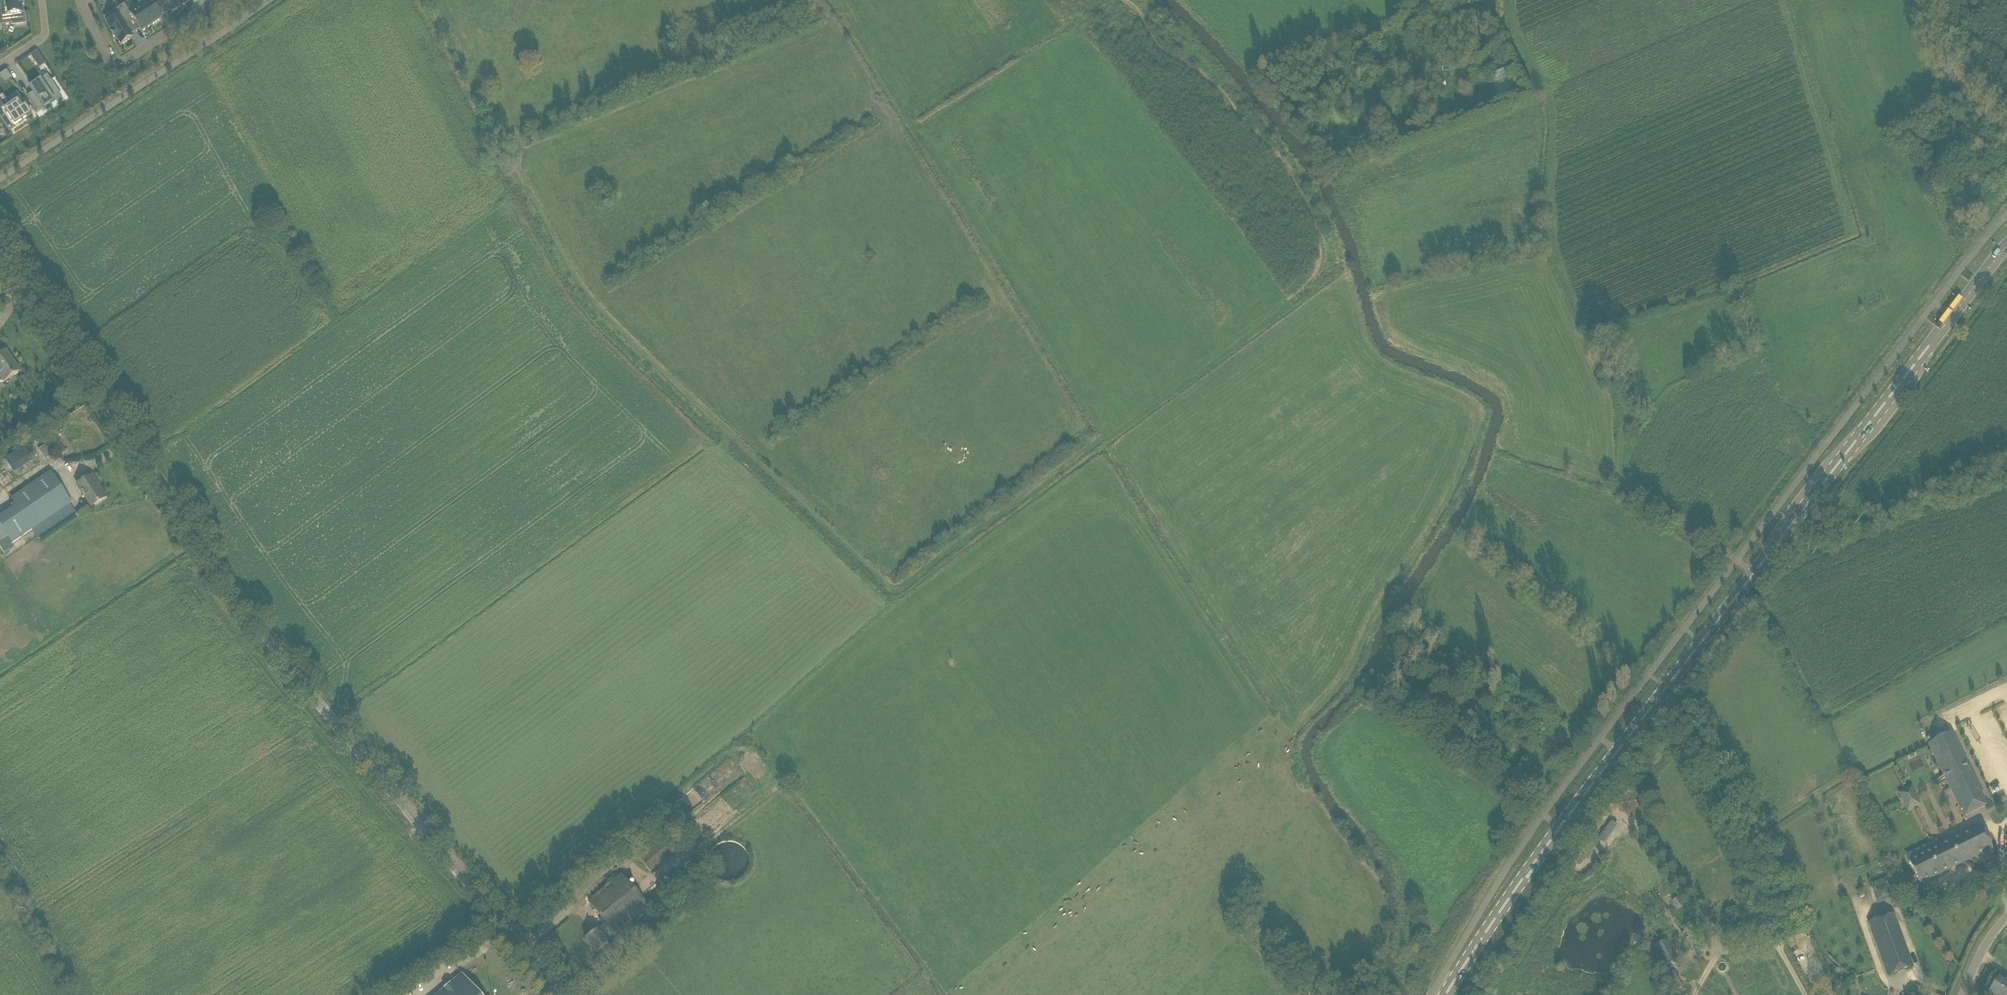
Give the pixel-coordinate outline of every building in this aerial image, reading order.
[(22,5),(23,5),(23,0),(6,0),(7,8),(0,9),(2,25),(14,23),(13,14),(23,13),(22,5)] [(101,2),(105,9),(115,3),(113,0),(103,0),(101,2)] [(136,1),(137,3),(140,7),(139,7),(151,25),(161,19),(153,6),(158,3),(156,0),(138,0),(136,1)] [(177,0),(163,0),(171,12),(181,6),(177,0)] [(151,25),(139,7),(140,7),(137,3),(128,9),(124,4),(118,8),(120,11),(121,11),(128,22),(133,19),(141,32),(151,25)] [(131,38),(123,26),(128,22),(121,11),(120,11),(115,15),(117,19),(108,25),(112,31),(110,31),(116,40),(117,39),(121,45),(131,38)] [(36,51),(31,55),(39,67),(45,64),(36,51)] [(0,75),(0,76),(5,84),(12,79),(6,71),(0,75)] [(29,95),(27,96),(37,111),(42,107),(44,109),(50,105),(49,103),(52,101),(55,98),(56,97),(60,95),(57,91),(58,91),(51,82),(51,81),(50,82),(44,85),(40,80),(33,85),(34,87),(32,89),(31,89),(33,93),(29,95)] [(9,131),(13,128),(12,127),(13,127),(25,118),(23,115),(22,113),(26,110),(27,109),(28,109),(21,98),(10,106),(9,105),(6,100),(4,97),(0,100),(0,118),(9,131)] [(1932,187),(1937,181),(1928,173),(1923,179),(1932,187)] [(10,360),(11,359),(6,351),(0,355),(0,379),(1,381),(4,381),(19,371),(10,360)] [(1633,407),(1639,417),(1646,413),(1640,403),(1633,407)] [(57,426),(48,432),(54,440),(63,434),(57,426)] [(15,471),(36,460),(29,445),(8,456),(15,471)] [(75,512),(69,504),(72,502),(51,471),(11,498),(15,505),(0,515),(0,524),(13,542),(32,529),(38,538),(75,512)] [(106,497),(91,476),(77,485),(92,507),(106,497)] [(1962,810),(1983,799),(1951,733),(1949,734),(1946,728),(1928,737),(1931,743),(1929,744),(1962,810)] [(1912,788),(1899,794),(1907,812),(1920,806),(1912,788)] [(1612,821),(1598,840),(1605,845),(1619,827),(1612,821)] [(1920,883),(1992,848),(1981,826),(1909,861),(1920,883)] [(662,840),(655,846),(667,860),(674,854),(662,840)] [(615,933),(647,906),(620,874),(588,902),(606,923),(597,930),(596,930),(585,940),(596,953),(607,943),(604,938),(613,931),(615,933)] [(675,886),(667,875),(659,881),(668,892),(675,886)] [(1870,884),(1877,903),(1889,899),(1882,880),(1870,884)] [(1677,897),(1672,901),(1676,907),(1681,903),(1677,897)] [(1912,967),(1893,914),(1869,922),(1889,975),(1912,967)] [(1679,962),(1667,941),(1656,947),(1668,968),(1679,962)] [(1836,968),(1831,974),(1835,977),(1840,972),(1836,968)] [(1675,972),(1666,976),(1668,980),(1670,986),(1671,993),(1683,986),(1675,972)] [(461,974),(436,994),(479,994),(461,974)] [(1989,993),(1992,994),(2006,994),(2006,981),(2000,976),(1989,993)] [(1685,984),(1688,994),(1697,994),(1692,982),(1685,984)]
